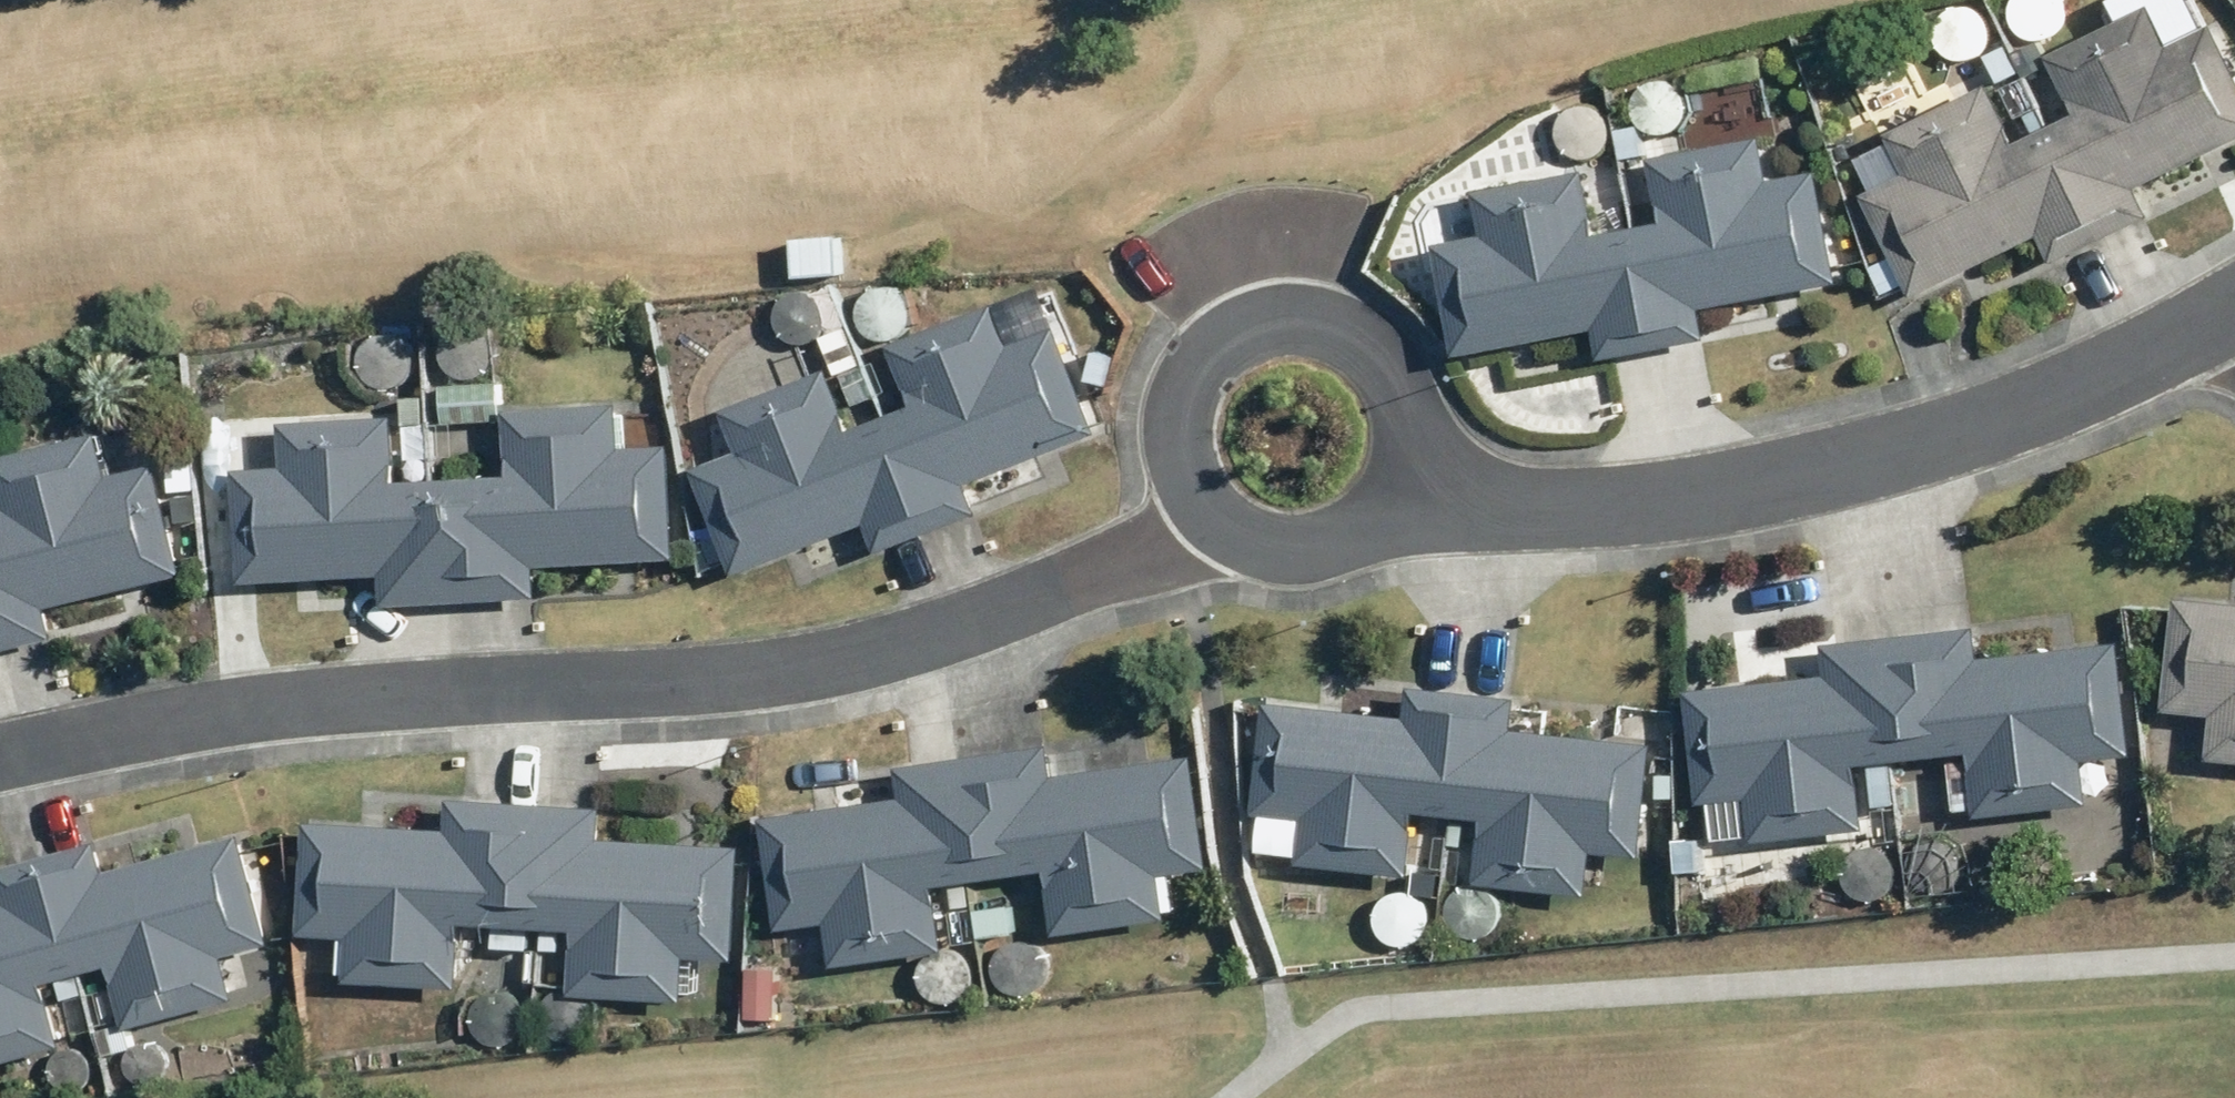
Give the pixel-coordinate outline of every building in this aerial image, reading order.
[(2026,39),(2035,42),(2044,43),(2053,41),(2060,36),(2066,29),(2068,20),(2068,11),(2065,2),(2063,0),(2020,0),(2016,7),(2014,16),(2015,24),(2020,32),(2026,39)] [(2087,120),(2057,134),(2109,240),(2128,231),(2156,217),(2143,190),(2234,145),(2234,59),(2220,28),(2175,51),(2156,11),(2057,59),(2087,120)] [(1944,55),(1951,61),(1959,65),(1968,66),(1977,64),(1985,59),(1990,51),(1993,43),(1993,34),(1989,25),(1983,18),(1976,13),(1966,12),(1958,13),(1950,17),(1944,23),(1940,30),(1939,39),(1940,47),(1944,55)] [(2010,49),(1990,59),(2002,85),(2023,74),(2010,49)] [(1645,121),(1652,128),(1660,131),(1670,132),(1678,130),(1686,125),(1691,117),(1694,109),(1694,99),(1691,91),(1685,84),(1677,79),(1668,78),(1659,79),(1652,83),(1645,89),(1641,96),(1640,105),(1641,113),(1645,121)] [(1996,88),(1893,138),(1912,177),(1872,197),(1921,298),(2046,237),(2059,264),(2083,253),(2109,240),(2057,134),(2026,149),(1996,88)] [(1568,153),(1574,159),(1583,163),(1592,164),(1601,161),(1608,156),(1614,149),(1617,140),(1616,131),(1613,123),(1607,116),(1599,111),(1590,109),(1582,111),(1574,114),(1568,120),(1564,128),(1562,136),(1564,145),(1568,153)] [(1642,129),(1619,133),(1624,162),(1647,158),(1642,129)] [(1671,226),(1637,233),(1661,353),(1686,348),(1711,343),(1705,310),(1844,282),(1822,174),(1776,183),(1767,138),(1658,160),(1671,226)] [(1626,175),(1633,207),(1656,203),(1649,170),(1626,175)] [(1591,174),(1483,196),(1491,239),(1442,248),(1464,358),(1602,330),(1608,364),(1635,358),(1661,353),(1637,233),(1604,239),(1591,174)] [(1626,175),(1602,180),(1608,212),(1633,207),(1626,175)] [(836,237),(794,241),(797,275),(839,272),(836,237)] [(866,333),(873,340),(881,343),(890,344),(899,342),(906,337),(912,329),(915,321),(915,312),(911,303),(905,296),(897,292),(888,290),(880,291),(872,295),(866,301),(862,308),(860,317),(862,325),(866,333)] [(784,336),(791,342),(799,346),(808,347),(817,345),(825,340),(830,332),(833,324),(833,315),(829,306),(823,299),(815,294),(806,293),(798,294),(790,298),(784,304),(780,311),(779,320),(780,328),(784,336)] [(997,307),(895,347),(920,411),(889,423),(933,534),(951,527),(981,515),(970,488),(1103,435),(1062,331),(1014,350),(997,307)] [(445,371),(451,377),(460,381),(469,382),(478,380),(485,374),(491,367),(494,359),(493,349),(490,341),(484,334),(476,329),(467,328),(459,329),(451,333),(445,338),(441,346),(439,355),(440,363),(445,371)] [(879,398),(867,370),(850,328),(827,338),(843,375),(851,372),(865,405),(879,398)] [(364,379),(370,386),(379,389),(388,390),(397,388),(404,383),(410,376),(412,367),(412,358),(409,349),(403,342),(395,338),(386,336),(378,337),(370,341),(364,347),(360,354),(358,363),(359,371),(364,379)] [(890,360),(867,370),(879,398),(902,389),(890,360)] [(743,453),(696,472),(739,580),(872,527),(883,554),(908,544),(933,534),(889,423),(857,436),(832,372),(727,414),(743,453)] [(501,386),(444,387),(445,424),(501,423),(501,386)] [(412,426),(427,426),(427,401),(412,401),(412,426)] [(437,484),(443,603),(490,601),(541,598),(539,568),(681,561),(676,450),(623,453),(621,410),(512,415),(515,481),(437,484)] [(285,424),(287,469),(241,471),(246,586),(388,579),(390,606),(414,605),(443,603),(437,484),(401,486),(398,419),(285,424)] [(433,429),(435,459),(458,457),(456,428),(433,429)] [(0,462),(0,488),(10,526),(0,529),(0,610),(12,654),(27,650),(55,642),(47,614),(186,576),(156,469),(113,481),(100,434),(0,462)] [(171,454),(173,492),(198,491),(196,453),(171,454)] [(2216,752),(2234,754),(2234,596),(2183,591),(2171,704),(2220,709),(2216,752)] [(12,654),(0,610),(0,657),(12,654)] [(1883,632),(1896,753),(1979,744),(1986,810),(2092,799),(2087,752),(2139,747),(2127,636),(1986,651),(1983,622),(1931,627),(1883,632)] [(1868,824),(1860,757),(1896,753),(1883,632),(1858,635),(1831,638),(1834,668),(1695,683),(1707,793),(1755,788),(1760,836),(1868,824)] [(1273,694),(1261,805),(1309,810),(1303,857),(1412,870),(1420,801),(1456,805),(1470,687),(1444,684),(1415,680),(1412,710),(1273,694)] [(1456,805),(1490,809),(1482,877),(1597,890),(1603,844),(1647,849),(1659,739),(1517,722),(1520,693),(1492,689),(1470,687),(1456,805)] [(953,757),(970,877),(1053,866),(1062,928),(1172,912),(1166,870),(1216,863),(1200,749),(1055,770),(1052,743),(1013,748),(953,757)] [(907,791),(769,811),(785,922),(831,915),(837,962),(945,946),(936,882),(970,877),(953,757),(928,760),(904,764),(907,791)] [(304,926),(354,929),(351,974),(462,981),(466,915),(497,917),(496,943),(531,945),(533,919),(544,920),(551,801),(498,798),(454,795),(452,823),(310,814),(304,926)] [(551,801),(544,920),(543,943),(562,944),(564,921),(581,922),(577,988),(689,995),(692,949),(737,952),(744,841),(602,832),(604,804),(570,802),(551,801)] [(51,851),(82,966),(114,958),(130,1019),(238,991),(227,949),(275,936),(247,830),(108,867),(100,837),(77,843),(51,851)] [(1845,892),(1851,898),(1860,902),(1869,902),(1878,900),(1885,895),(1891,888),(1893,879),(1893,870),(1890,861),(1884,854),(1876,850),(1867,848),(1858,849),(1851,853),(1845,859),(1840,867),(1839,875),(1840,884),(1845,892)] [(1920,892),(1926,898),(1935,902),(1944,903),(1953,900),(1960,895),(1966,888),(1968,879),(1968,870),(1965,862),(1959,855),(1951,850),(1942,848),(1933,850),(1926,853),(1920,859),(1915,867),(1914,875),(1915,884),(1920,892)] [(0,896),(0,1058),(64,1041),(46,976),(82,966),(51,851),(25,857),(0,864),(0,869),(7,894),(0,896)] [(1455,931),(1462,937),(1470,941),(1480,941),(1488,939),(1496,934),(1502,927),(1504,918),(1504,909),(1501,900),(1495,893),(1487,889),(1478,887),(1469,888),(1462,892),(1455,898),(1451,906),(1450,914),(1451,923),(1455,931)] [(975,897),(980,929),(1005,925),(1000,893),(975,897)] [(1382,939),(1389,945),(1397,949),(1406,949),(1415,947),(1423,942),(1428,935),(1431,926),(1431,917),(1427,908),(1421,902),(1413,897),(1404,895),(1396,896),(1388,900),(1382,906),(1378,914),(1377,922),(1378,931),(1382,939)] [(999,988),(1006,994),(1014,998),(1024,999),(1032,996),(1040,991),(1046,984),(1048,975),(1048,966),(1045,958),(1039,951),(1031,946),(1022,944),(1013,946),(1006,949),(999,955),(995,963),(994,971),(995,980),(999,988)] [(928,996),(935,1002),(944,1006),(953,1007),(961,1005),(969,999),(975,992),(977,983),(977,974),(974,966),(968,959),(960,954),(951,953),(942,954),(935,957),(928,963),(925,971),(923,979),(924,988),(928,996)] [(553,1036),(560,1042),(568,1046),(577,1047),(586,1045),(594,1039),(599,1032),(602,1024),(601,1014),(598,1006),(592,999),(584,994),(575,993),(567,994),(559,998),(553,1004),(549,1011),(547,1020),(549,1028),(553,1036)] [(475,1041),(482,1047),(490,1051),(499,1051),(508,1049),(516,1044),(521,1037),(524,1028),(524,1019),(521,1011),(515,1004),(507,999),(498,997),(489,998),(481,1002),(475,1008),(471,1016),(470,1024),(471,1033),(475,1041)] [(127,1018),(98,1027),(105,1052),(135,1044),(127,1018)] [(131,1081),(136,1086),(142,1089),(149,1089),(156,1088),(162,1084),(166,1078),(168,1072),(167,1065),(165,1059),(161,1054),(155,1050),(148,1049),(142,1050),(136,1052),(131,1057),(128,1063),(127,1069),(128,1075),(131,1081)] [(54,1086),(59,1091),(66,1093),(72,1094),(79,1092),(85,1088),(89,1083),(91,1077),(91,1070),(88,1063),(84,1058),(78,1055),(71,1053),(65,1054),(59,1057),(54,1062),(51,1067),(50,1074),(51,1080),(54,1086)]
